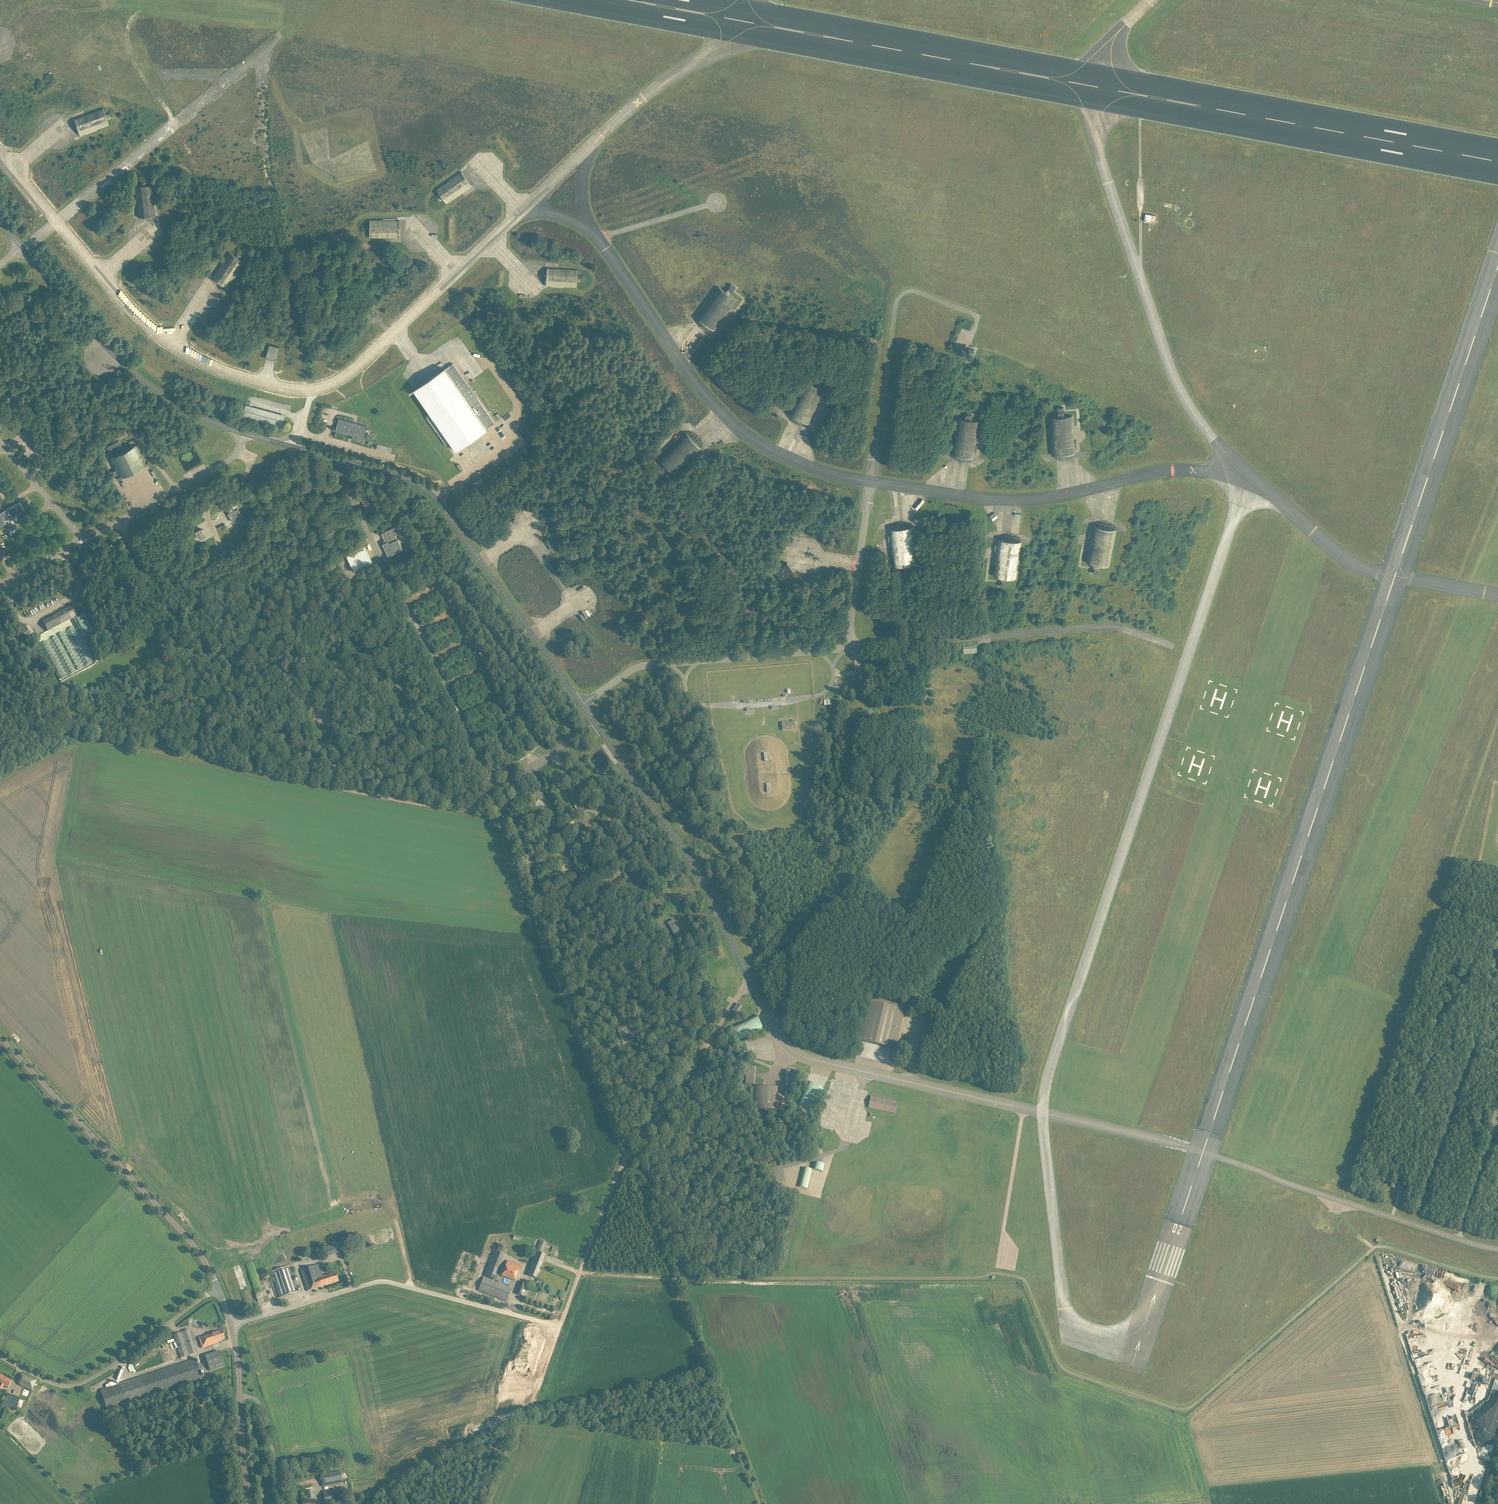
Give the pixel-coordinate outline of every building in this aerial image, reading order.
[(74,119),(80,135),(84,134),(109,125),(107,120),(110,119),(108,112),(105,113),(103,108),(86,115),(74,119)] [(439,193),(436,195),(441,201),(443,199),(446,204),(462,193),(472,186),(462,172),(436,189),(439,193)] [(147,182),(139,183),(140,186),(135,186),(137,205),(138,217),(155,215),(155,210),(152,185),(147,185),(147,182)] [(1145,221),(1154,223),(1156,216),(1146,214),(1145,221)] [(369,232),(369,237),(388,237),(400,238),(401,220),(370,220),(370,225),(366,225),(366,232),(369,232)] [(234,255),(230,252),(219,267),(212,277),(227,287),(229,284),(244,262),(240,259),(242,256),(236,252),(234,255)] [(547,268),(546,285),(549,285),(576,287),(577,282),(580,282),(581,275),(577,275),(578,270),(559,268),(547,268)] [(736,287),(731,284),(727,289),(725,291),(718,286),(696,317),(715,330),(719,325),(720,326),(724,321),(722,320),(737,300),(731,295),(732,293),(736,287)] [(370,320),(374,316),(373,316),(369,311),(365,315),(370,319),(370,320)] [(265,357),(265,358),(266,358),(276,360),(276,361),(277,360),(276,359),(279,347),(269,344),(266,357),(265,357)] [(450,442),(456,450),(487,429),(486,428),(494,423),(486,411),(468,385),(453,363),(445,369),(414,390),(430,413),(426,416),(446,445),(450,442)] [(809,424),(812,418),(814,418),(816,413),(815,412),(825,389),(818,386),(819,384),(822,377),(816,375),(813,381),(811,383),(804,380),(788,414),(809,424)] [(243,414),(282,425),(285,417),(245,406),(243,414)] [(1057,407),(1058,414),(1057,417),(1049,417),(1052,454),(1052,455),(1076,453),(1075,447),(1077,446),(1076,440),(1075,440),(1073,415),(1065,416),(1064,414),(1063,407),(1057,407)] [(973,410),(967,409),(966,416),(964,418),(957,417),(951,453),(951,454),(974,458),(975,451),(977,452),(978,446),(976,445),(980,420),(972,419),(972,417),(973,410)] [(367,426),(353,422),(339,418),(335,431),(353,435),(352,439),(362,442),(367,426)] [(679,435),(675,439),(676,440),(666,450),(658,458),(663,463),(662,466),(657,470),(661,475),(666,470),(669,469),(674,474),(701,448),(685,431),(680,436),(679,435)] [(137,444),(124,450),(119,441),(107,447),(112,456),(109,458),(116,470),(113,471),(117,479),(120,478),(147,463),(149,463),(148,461),(147,462),(136,442),(137,444)] [(535,460),(528,451),(526,447),(521,450),(530,464),(535,460)] [(483,481),(481,478),(472,484),(475,487),(483,481)] [(359,493),(368,513),(377,509),(368,489),(359,493)] [(5,522),(4,520),(11,517),(24,510),(20,502),(7,509),(0,513),(0,525),(5,522)] [(239,519),(242,524),(245,522),(238,508),(228,513),(233,522),(239,519)] [(1092,573),(1098,574),(1100,567),(1101,565),(1109,567),(1116,529),(1093,525),(1092,532),(1090,531),(1089,537),(1091,538),(1086,562),(1093,564),(1094,566),(1092,573)] [(401,532),(397,526),(381,533),(386,542),(382,543),(388,556),(403,549),(398,538),(397,539),(395,535),(401,532)] [(902,575),(908,574),(908,567),(908,565),(916,564),(912,526),(889,529),(890,535),(888,535),(889,541),(891,541),(893,566),(901,565),(902,568),(902,575)] [(195,533),(198,539),(206,535),(203,529),(195,533)] [(548,543),(553,550),(560,545),(555,538),(548,543)] [(1001,579),(1000,586),(1006,587),(1007,580),(1008,578),(1016,579),(1021,541),(998,538),(997,545),(996,545),(995,551),(996,551),(993,576),(1001,577),(1001,579)] [(346,553),(354,572),(373,563),(364,545),(346,553)] [(793,572),(794,572),(787,562),(786,562),(786,563),(775,571),(781,580),(793,572)] [(43,622),(48,631),(76,616),(71,607),(43,622)] [(29,631),(26,625),(17,630),(20,636),(29,631)] [(795,730),(795,723),(794,720),(792,721),(792,722),(782,723),(782,731),(795,730)] [(540,816),(540,817),(541,817),(540,816),(540,815),(537,808),(538,807),(537,807),(537,806),(535,802),(535,800),(534,800),(531,793),(530,791),(531,793),(531,794),(530,794),(530,795),(531,794),(532,797),(531,798),(532,797),(533,797),(534,800),(531,801),(514,808),(515,809),(515,811),(516,811),(516,813),(517,815),(517,816),(534,809),(537,808),(538,811),(536,812),(538,811),(539,814),(538,814),(538,815),(539,814),(540,815),(540,816)] [(604,823),(606,825),(607,825),(608,823),(606,820),(606,819),(605,819),(609,816),(607,814),(604,816),(603,817),(602,816),(600,813),(600,814),(599,814),(598,815),(598,816),(601,819),(603,822),(604,823)] [(566,881),(567,882),(567,881),(565,876),(563,872),(564,872),(563,871),(562,866),(561,865),(560,865),(559,862),(557,858),(557,857),(557,856),(556,856),(557,857),(557,858),(557,859),(556,859),(558,859),(559,862),(557,862),(557,863),(559,862),(560,865),(557,866),(540,873),(541,873),(542,876),(542,877),(543,878),(544,880),(544,881),(561,874),(563,873),(564,876),(563,876),(563,877),(565,876),(566,879),(565,879),(566,879),(566,881)] [(625,883),(627,886),(629,884),(627,881),(625,878),(622,874),(621,875),(620,875),(620,876),(622,878),(621,878),(622,880),(621,881),(618,882),(620,885),(624,882),(625,884),(625,883)] [(668,923),(677,939),(683,936),(674,920),(668,923)] [(860,1042),(895,1050),(905,1006),(870,997),(860,1042)] [(729,1028),(736,1042),(763,1029),(760,1022),(757,1015),(729,1028)] [(618,1031),(623,1044),(632,1040),(626,1027),(618,1031)] [(746,1084),(754,1085),(755,1069),(747,1068),(746,1084)] [(799,1079),(800,1071),(786,1071),(785,1087),(794,1087),(795,1079),(799,1079)] [(807,1082),(795,1109),(812,1117),(824,1089),(807,1082)] [(753,1109),(784,1110),(785,1087),(784,1088),(770,1087),(754,1086),(753,1109)] [(871,1096),(869,1108),(895,1114),(897,1102),(871,1096)] [(813,1167),(812,1169),(823,1172),(825,1164),(814,1162),(814,1163),(812,1163),(812,1165),(813,1165),(813,1166),(812,1165),(812,1167),(813,1167)] [(812,1169),(812,1170),(803,1167),(798,1187),(807,1189),(812,1169)] [(540,1241),(531,1263),(540,1267),(545,1255),(542,1254),(547,1243),(542,1241),(540,1241)] [(501,1260),(492,1256),(484,1276),(494,1279),(501,1260)] [(502,1275),(515,1280),(521,1265),(508,1260),(502,1275)] [(540,1267),(531,1263),(527,1274),(536,1278),(540,1267)] [(301,1270),(305,1283),(322,1277),(318,1265),(301,1270)] [(272,1272),(278,1293),(280,1298),(298,1292),(290,1266),(272,1272)] [(336,1273),(322,1277),(325,1285),(339,1281),(336,1273)] [(322,1277),(305,1283),(308,1291),(325,1285),(322,1277)] [(484,1277),(480,1286),(479,1290),(507,1301),(512,1288),(484,1277)] [(520,1282),(515,1293),(523,1296),(528,1285),(520,1282)] [(189,1329),(182,1332),(190,1355),(197,1353),(189,1329)] [(199,1338),(201,1343),(202,1348),(221,1341),(221,1340),(225,1339),(222,1331),(199,1338)] [(190,1355),(182,1332),(173,1335),(181,1358),(190,1355)] [(220,1352),(205,1356),(210,1373),(225,1368),(220,1352)] [(197,1364),(197,1363),(196,1359),(101,1390),(107,1411),(202,1379),(200,1372),(204,1371),(202,1366),(201,1366),(200,1363),(197,1364)] [(21,1373),(19,1378),(19,1380),(21,1381),(20,1384),(32,1390),(36,1380),(21,1373)] [(2,1390),(4,1386),(8,1388),(12,1381),(5,1377),(0,1374),(0,1389),(2,1390)] [(8,1392),(3,1405),(16,1409),(20,1397),(8,1392)] [(1452,1427),(1444,1430),(1446,1435),(1454,1432),(1452,1427)] [(342,1481),(340,1472),(321,1475),(322,1484),(342,1481)] [(326,1500),(326,1503),(331,1503),(337,1503),(336,1498),(347,1496),(346,1492),(345,1487),(324,1491),(326,1500)]
